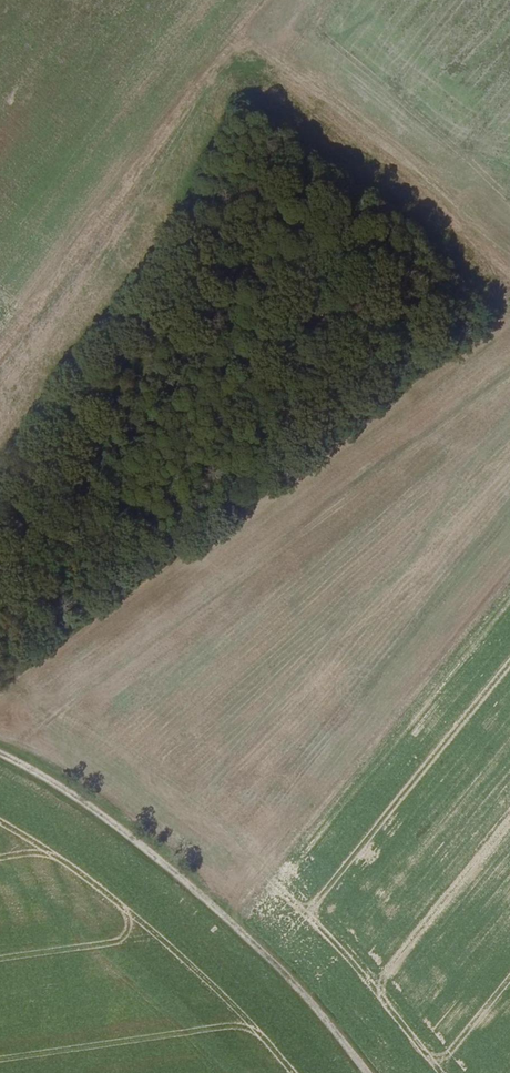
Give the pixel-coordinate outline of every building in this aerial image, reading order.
[(339,325),(330,315),(324,321),(333,331),(339,325)]
